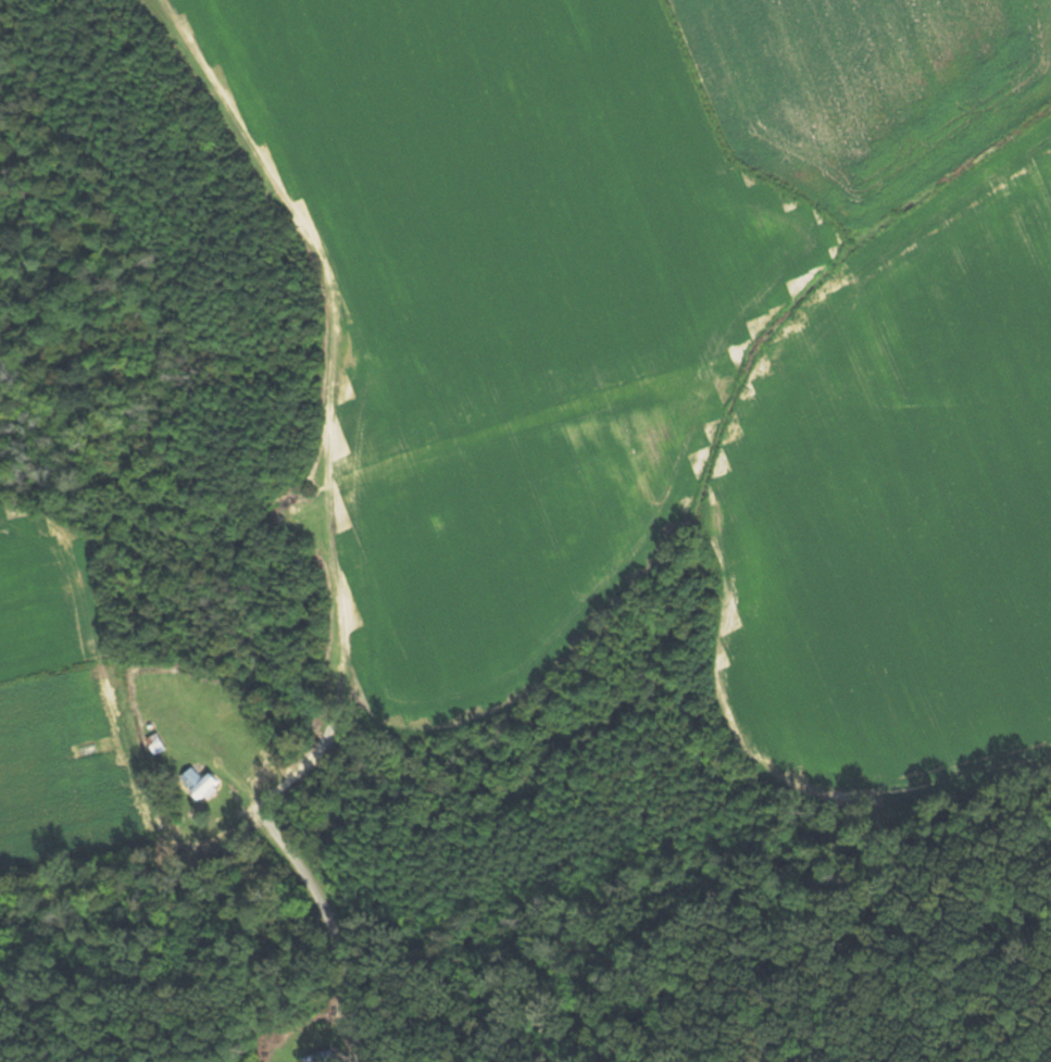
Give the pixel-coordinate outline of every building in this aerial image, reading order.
[(209,779),(194,768),(183,783),(210,803),(226,781),(213,773),(209,779)] [(310,1061),(342,1061),(338,1049),(309,1059),(310,1061)]
